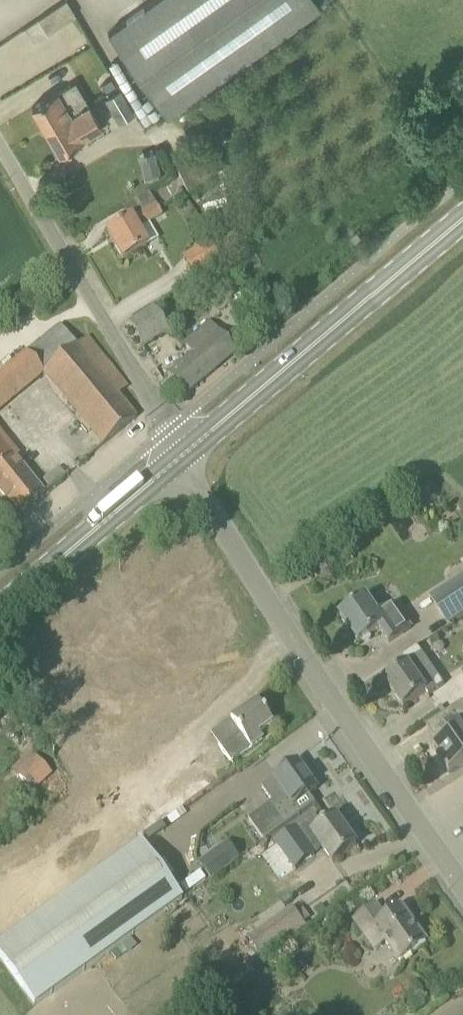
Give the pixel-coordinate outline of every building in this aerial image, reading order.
[(68,0),(64,0),(40,16),(49,31),(77,13),(68,0)] [(321,3),(319,0),(153,0),(109,31),(167,112),(321,3)] [(111,79),(102,85),(106,92),(116,87),(111,79)] [(32,106),(46,129),(89,104),(76,81),(58,91),(32,106)] [(132,112),(119,91),(107,98),(120,120),(132,112)] [(89,104),(46,129),(59,153),(85,137),(102,127),(89,104)] [(196,155),(173,169),(189,195),(211,181),(208,176),(216,170),(205,153),(198,158),(196,155)] [(159,172),(143,175),(144,184),(161,181),(159,172)] [(155,206),(145,211),(130,219),(129,218),(105,232),(121,260),(145,245),(136,230),(151,221),(161,216),(155,206)] [(220,259),(211,243),(185,258),(194,274),(220,259)] [(170,331),(156,307),(129,323),(143,347),(170,331)] [(43,374),(103,447),(137,419),(61,327),(0,377),(0,410),(43,374)] [(236,353),(219,333),(212,339),(203,328),(184,345),(193,355),(167,377),(184,397),(236,353)] [(16,518),(44,495),(0,440),(0,499),(16,518)] [(333,569),(324,555),(315,560),(325,575),(333,569)] [(431,598),(449,624),(462,615),(462,577),(431,598)] [(341,617),(359,644),(380,630),(390,644),(412,629),(395,605),(380,616),(368,599),(341,617)] [(428,669),(432,666),(424,655),(409,664),(385,681),(404,708),(439,684),(428,669)] [(427,726),(440,744),(433,749),(450,774),(462,765),(462,726),(461,722),(462,721),(462,702),(427,726)] [(211,735),(221,748),(231,762),(250,747),(251,749),(263,739),(259,734),(271,725),(256,703),(230,721),(211,735)] [(54,776),(31,753),(12,771),(35,794),(54,776)] [(316,806),(310,796),(318,790),(298,763),(275,780),(265,788),(275,803),(271,807),(251,822),(265,842),(316,806)] [(148,816),(155,826),(212,786),(196,765),(167,785),(175,797),(148,816)] [(358,846),(338,818),(314,835),(315,836),(303,844),(300,841),(276,857),(290,878),(314,861),(310,855),(321,846),(333,864),(358,846)] [(230,842),(197,856),(206,877),(239,863),(230,842)] [(140,844),(0,946),(0,966),(31,1008),(180,899),(140,844)] [(387,943),(400,962),(427,943),(402,908),(386,919),(377,905),(355,921),(376,951),(387,943)] [(306,924),(311,921),(304,911),(299,914),(294,908),(283,915),(298,935),(308,928),(306,924)] [(278,949),(264,929),(249,940),(264,960),(278,949)]
